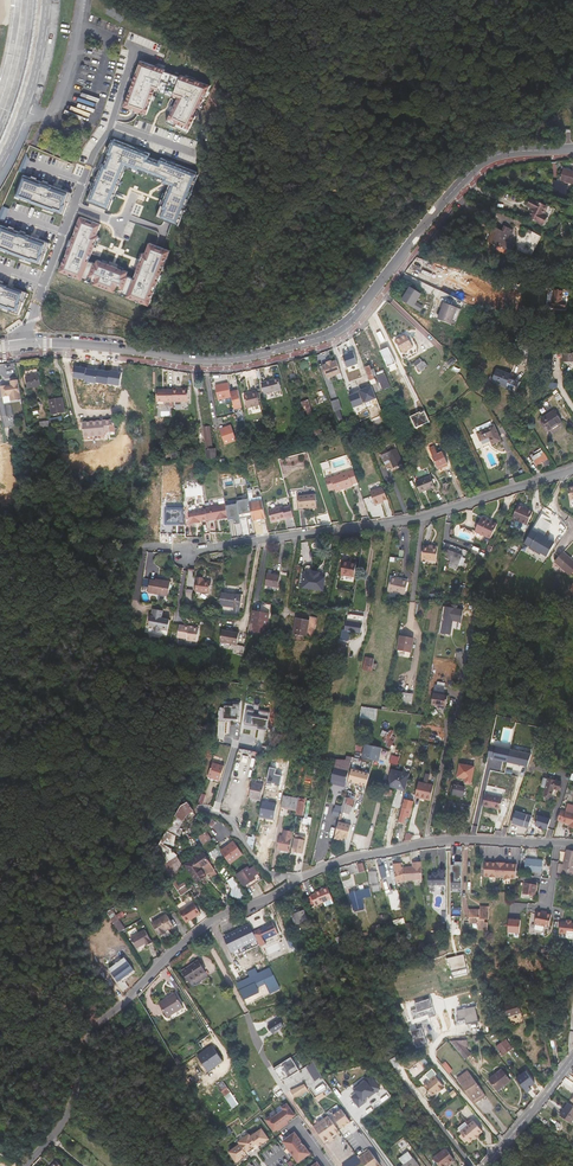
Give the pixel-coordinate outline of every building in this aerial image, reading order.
[(142,66),(127,109),(135,113),(145,117),(157,88),(182,97),(171,123),(190,131),(205,88),(142,66)] [(167,159),(162,157),(161,161),(150,157),(151,153),(146,151),(146,152),(136,148),(137,147),(115,138),(114,140),(112,140),(107,152),(109,153),(105,164),(103,163),(97,178),(99,179),(96,186),(94,186),(88,201),(110,209),(115,197),(117,191),(125,172),(123,171),(125,166),(133,169),(133,171),(140,174),(141,170),(157,177),(156,180),(163,183),(164,181),(172,184),(170,190),(168,189),(164,200),(163,203),(157,217),(164,220),(168,221),(179,225),(200,175),(197,174),(198,172),(176,163),(176,164),(167,160),(167,159)] [(26,154),(18,171),(23,173),(29,156),(26,154)] [(564,169),(560,180),(572,184),(572,172),(564,169)] [(32,178),(24,175),(16,196),(30,201),(29,203),(49,211),(50,210),(64,215),(72,194),(48,185),(43,183),(37,180),(32,178)] [(552,192),(552,197),(564,200),(569,187),(558,182),(551,180),(552,192)] [(172,184),(164,181),(163,183),(168,185),(169,186),(168,189),(170,190),(172,184)] [(540,197),(544,198),(545,195),(552,197),(552,192),(541,189),(541,193),(540,197)] [(527,206),(533,209),(529,218),(543,226),(548,216),(544,214),(547,207),(531,199),(527,206)] [(0,211),(0,220),(4,222),(10,209),(2,206),(0,211)] [(554,211),(547,207),(544,214),(548,216),(543,226),(546,227),(554,211)] [(127,275),(128,271),(117,267),(108,263),(98,260),(96,263),(89,260),(87,260),(90,253),(92,254),(96,243),(99,235),(97,235),(101,224),(81,216),(60,271),(82,280),(82,278),(95,283),(94,284),(100,287),(100,285),(109,289),(109,290),(114,292),(115,291),(127,296),(127,297),(149,305),(170,250),(159,246),(156,245),(150,242),(145,253),(143,253),(141,259),(136,271),(138,272),(136,278),(134,278),(127,275)] [(50,243),(26,234),(20,232),(14,230),(9,228),(1,225),(0,228),(0,248),(7,251),(6,253),(41,265),(50,243)] [(494,227),(488,241),(511,252),(515,246),(508,243),(514,231),(504,227),(502,231),(494,227)] [(572,227),(570,233),(566,231),(564,235),(572,238),(572,227)] [(24,292),(1,283),(0,283),(0,308),(16,314),(24,292)] [(423,292),(412,286),(404,299),(420,310),(423,306),(417,302),(423,292)] [(553,290),(551,308),(565,309),(566,302),(562,301),(563,291),(553,290)] [(455,325),(462,309),(446,303),(439,319),(455,325)] [(417,354),(406,334),(396,339),(407,360),(417,354)] [(358,364),(353,352),(343,356),(348,367),(358,364)] [(563,354),(562,362),(572,362),(572,354),(563,354)] [(63,359),(65,371),(73,370),(71,358),(63,359)] [(428,366),(421,358),(414,364),(421,372),(428,366)] [(327,364),(323,366),(327,377),(341,372),(341,371),(338,363),(336,360),(332,362),(331,360),(327,362),(327,364)] [(374,393),(381,391),(374,374),(372,374),(369,366),(364,367),(372,387),(374,393)] [(86,369),(87,368),(76,367),(74,378),(84,380),(86,369)] [(98,371),(86,369),(84,380),(84,381),(96,383),(98,371)] [(510,373),(495,369),(491,382),(505,386),(513,388),(515,381),(508,379),(510,373)] [(98,371),(96,383),(108,384),(110,372),(98,370),(98,371)] [(383,370),(374,374),(381,391),(390,388),(383,370)] [(110,372),(108,384),(119,386),(121,373),(110,371),(110,372)] [(39,375),(26,377),(28,388),(41,386),(39,375)] [(262,394),(282,390),(279,379),(260,384),(262,394)] [(11,402),(21,400),(18,380),(10,382),(11,385),(1,387),(3,398),(10,396),(11,402)] [(232,397),(229,382),(216,385),(219,400),(232,397)] [(365,403),(377,399),(374,393),(372,387),(360,391),(365,403)] [(174,389),(175,390),(176,402),(191,400),(190,388),(179,389),(179,388),(174,389)] [(242,407),(239,389),(231,391),(235,408),(242,407)] [(175,390),(159,392),(160,404),(176,402),(175,390)] [(320,404),(330,401),(328,397),(327,397),(325,391),(317,393),(320,404)] [(248,409),(261,406),(257,392),(252,393),(252,394),(244,396),(248,409)] [(350,395),(354,408),(363,405),(359,392),(350,395)] [(63,398),(49,400),(51,415),(66,412),(63,398)] [(335,412),(342,409),(339,399),(332,401),(335,412)] [(301,402),(303,407),(306,406),(308,415),(312,415),(309,400),(301,402)] [(416,428),(430,422),(424,410),(411,417),(416,428)] [(562,422),(555,410),(541,419),(548,430),(562,422)] [(52,429),(66,427),(64,417),(50,420),(51,422),(42,423),(44,431),(52,430),(52,429)] [(83,423),(83,428),(84,437),(106,435),(105,433),(110,433),(109,423),(113,423),(113,420),(83,423)] [(491,444),(499,440),(492,425),(485,428),(483,424),(476,427),(477,432),(480,440),(488,437),(491,444)] [(232,425),(221,429),(224,445),(238,440),(232,425)] [(203,427),(208,459),(217,458),(216,449),(213,449),(210,426),(203,427)] [(366,436),(368,441),(379,437),(377,432),(366,436)] [(13,450),(11,442),(0,444),(0,453),(13,450)] [(394,467),(402,464),(394,443),(386,447),(387,449),(378,452),(382,461),(390,458),(394,467)] [(434,446),(430,448),(439,467),(448,463),(443,452),(438,454),(434,446)] [(438,468),(439,467),(430,448),(429,448),(438,468)] [(544,454),(534,461),(537,466),(543,462),(546,466),(550,463),(544,454)] [(353,469),(338,474),(342,486),(343,486),(343,487),(353,484),(357,483),(353,469)] [(342,486),(338,474),(325,479),(329,491),(342,486)] [(431,476),(417,481),(421,493),(435,487),(431,476)] [(188,488),(185,489),(186,497),(204,495),(202,486),(188,488)] [(387,500),(384,490),(379,492),(383,502),(387,500)] [(383,502),(379,492),(377,492),(376,491),(373,493),(378,504),(380,504),(380,503),(383,502)] [(313,492),(296,495),(299,510),(316,507),(313,492)] [(250,503),(249,499),(237,501),(238,505),(240,518),(252,516),(250,503)] [(262,501),(250,503),(252,516),(253,521),(266,518),(262,501)] [(206,509),(208,520),(208,521),(219,519),(219,520),(228,518),(225,504),(206,507),(206,509)] [(238,505),(226,507),(228,518),(228,521),(234,520),(235,525),(241,523),(240,518),(238,505)] [(518,505),(512,519),(516,520),(527,525),(533,511),(528,509),(527,511),(526,510),(526,509),(518,505)] [(293,518),(290,506),(282,509),(281,507),(267,511),(271,523),(284,519),(285,520),(293,518)] [(185,525),(184,509),(165,508),(164,524),(185,525)] [(206,509),(189,512),(190,524),(196,523),(196,522),(200,521),(208,520),(206,509)] [(492,523),(481,518),(475,531),(491,538),(497,524),(492,522),(492,523)] [(527,525),(516,520),(514,524),(515,526),(523,530),(525,529),(527,525)] [(539,533),(533,529),(526,543),(531,546),(531,547),(542,554),(542,552),(548,556),(556,542),(550,539),(551,538),(540,531),(539,533)] [(422,560),(436,562),(438,546),(429,545),(429,546),(424,545),(422,560)] [(448,551),(445,558),(450,560),(449,564),(458,567),(461,557),(448,551)] [(555,561),(570,576),(572,573),(572,561),(563,552),(555,561)] [(349,562),(343,561),(341,575),(354,577),(356,565),(352,564),(349,564),(349,562)] [(280,576),(267,574),(265,585),(278,587),(280,576)] [(325,577),(304,574),(302,588),(323,591),(325,577)] [(408,581),(391,577),(388,591),(405,595),(408,581)] [(197,578),(195,591),(210,593),(211,582),(203,581),(204,579),(197,578)] [(148,593),(155,594),(157,581),(156,581),(151,580),(148,593)] [(162,582),(157,581),(155,594),(169,596),(171,582),(162,580),(162,582)] [(192,590),(186,589),(184,605),(190,606),(192,590)] [(242,596),(222,593),(220,606),(234,608),(234,611),(240,612),(242,596)] [(260,612),(253,610),(250,623),(255,624),(253,631),(265,633),(266,628),(267,628),(271,605),(267,604),(267,606),(261,605),(260,612)] [(451,607),(445,606),(441,633),(450,635),(453,618),(462,619),(464,609),(457,608),(458,605),(452,604),(451,607)] [(151,616),(149,626),(154,627),(154,630),(155,632),(158,632),(161,631),(161,630),(168,631),(170,620),(162,618),(163,611),(153,609),(152,617),(151,616)] [(364,616),(348,613),(345,632),(343,631),(341,639),(340,639),(336,655),(338,656),(338,657),(343,658),(345,650),(346,650),(348,641),(349,641),(351,632),(361,633),(364,616)] [(309,620),(297,618),(293,634),(295,634),(294,639),(302,640),(303,636),(305,636),(307,628),(315,629),(318,618),(310,616),(309,620)] [(180,625),(178,638),(187,639),(187,640),(197,642),(200,628),(180,625)] [(222,630),(220,642),(219,647),(234,650),(233,654),(243,656),(245,646),(237,645),(239,633),(222,630)] [(414,638),(400,636),(398,650),(411,652),(414,638)] [(385,648),(382,662),(390,664),(393,650),(385,648)] [(374,659),(365,657),(362,669),(372,672),(372,670),(376,671),(377,664),(374,663),(374,659)] [(414,694),(397,692),(395,704),(412,706),(414,694)] [(437,706),(446,707),(448,696),(433,693),(431,705),(437,706)] [(239,721),(240,702),(233,702),(232,706),(220,706),(219,720),(239,721)] [(362,707),(361,718),(375,719),(376,708),(362,707)] [(268,727),(270,713),(247,709),(245,724),(268,727)] [(428,740),(436,741),(438,728),(430,727),(428,740)] [(383,730),(381,735),(385,737),(383,741),(387,743),(386,746),(393,750),(395,746),(392,745),(395,738),(392,736),(394,734),(393,733),(393,731),(391,730),(389,733),(383,730)] [(381,748),(365,745),(362,757),(379,761),(381,748)] [(496,745),(493,759),(529,767),(532,754),(496,745)] [(332,780),(346,784),(353,757),(347,756),(346,760),(337,759),(332,780)] [(399,758),(391,756),(390,763),(398,765),(399,758)] [(224,766),(213,763),(209,775),(215,777),(214,779),(220,780),(224,766)] [(475,767),(460,763),(457,778),(465,779),(464,784),(471,785),(472,781),(475,767)] [(370,774),(351,770),(349,781),(367,785),(370,774)] [(410,774),(392,770),(388,784),(406,789),(410,774)] [(562,782),(548,779),(543,796),(551,798),(554,789),(560,790),(562,782)] [(264,785),(252,782),(249,797),(261,799),(264,785)] [(434,785),(419,782),(415,797),(430,800),(434,785)] [(503,798),(485,794),(483,806),(491,808),(491,805),(501,807),(503,798)] [(406,795),(404,803),(399,822),(404,823),(405,817),(409,818),(413,806),(414,800),(415,797),(406,795)] [(299,798),(287,796),(285,808),(297,810),(296,814),(303,815),(305,800),(299,798)] [(352,809),(354,798),(345,796),(341,811),(350,813),(351,808),(352,809)] [(182,806),(187,815),(194,811),(188,802),(182,806)] [(265,802),(262,802),(259,817),(260,817),(273,819),(274,820),(278,805),(269,803),(265,802)] [(173,851),(176,833),(187,815),(182,806),(167,831),(161,842),(158,846),(152,853),(161,866),(181,896),(189,891),(176,872),(184,867),(173,851)] [(532,816),(516,811),(512,824),(528,829),(532,816)] [(572,826),(572,813),(566,811),(563,822),(570,824),(570,825),(572,826)] [(535,825),(547,829),(550,819),(539,815),(535,825)] [(206,822),(212,827),(216,823),(211,818),(206,822)] [(348,838),(351,826),(338,822),(334,838),(339,839),(339,836),(343,837),(348,838)] [(277,827),(272,826),(269,841),(274,842),(277,827)] [(293,832),(284,830),(283,837),(280,836),(278,849),(290,851),(293,832)] [(247,843),(253,850),(256,832),(253,831),(252,838),(249,837),(247,843)] [(200,846),(210,840),(206,833),(196,838),(200,846)] [(405,833),(403,842),(412,840),(413,835),(405,833)] [(306,837),(296,835),(292,852),(303,854),(306,837)] [(242,854),(233,842),(221,851),(230,863),(242,854)] [(224,857),(218,848),(210,853),(216,862),(224,857)] [(558,873),(562,873),(572,876),(572,851),(567,850),(564,865),(559,864),(558,873)] [(186,866),(197,882),(209,874),(215,870),(204,854),(186,866)] [(535,872),(542,873),(543,860),(526,858),(525,871),(535,872)] [(404,881),(423,879),(421,862),(412,862),(413,867),(403,867),(403,863),(394,865),(397,882),(404,881)] [(455,862),(454,865),(454,873),(454,875),(456,875),(456,878),(451,878),(450,888),(462,888),(462,862),(455,862)] [(516,879),(517,864),(505,863),(497,862),(497,863),(485,862),(484,877),(489,877),(489,878),(496,878),(496,877),(504,878),(511,879),(511,878),(516,879)] [(259,876),(253,867),(249,870),(247,868),(236,875),(243,886),(245,889),(260,879),(259,876)] [(446,885),(446,869),(439,869),(438,872),(433,872),(432,875),(428,875),(428,884),(446,885)] [(218,874),(215,870),(209,874),(212,878),(218,874)] [(372,883),(373,892),(380,891),(379,883),(377,871),(369,872),(369,883),(372,883)] [(243,886),(236,875),(228,881),(232,888),(231,896),(244,902),(252,899),(245,889),(243,886)] [(535,896),(536,889),(524,886),(523,894),(535,896)] [(310,895),(316,906),(333,899),(328,887),(315,892),(316,893),(310,895)] [(365,910),(362,899),(372,896),(369,887),(358,890),(358,891),(350,893),(355,912),(365,910)] [(190,890),(197,900),(201,898),(194,888),(190,890)] [(186,907),(180,911),(188,922),(202,912),(194,901),(186,907)] [(488,922),(485,922),(485,919),(489,919),(490,907),(480,906),(480,909),(470,909),(469,923),(479,923),(478,930),(488,930),(488,922)] [(291,911),(296,925),(302,923),(308,920),(304,910),(300,912),(299,908),(291,911)] [(108,913),(114,924),(119,920),(113,910),(108,913)] [(549,914),(545,913),(541,912),(537,912),(535,922),(550,925),(552,914),(549,914)] [(167,913),(153,923),(161,935),(163,939),(172,934),(170,930),(175,926),(167,913)] [(514,917),(510,917),(508,931),(520,932),(521,919),(514,919),(514,917)] [(560,922),(559,933),(572,934),(572,923),(571,923),(571,921),(567,920),(567,923),(560,922)] [(281,939),(273,922),(254,931),(263,948),(281,939)] [(260,944),(250,924),(225,936),(235,956),(260,944)] [(379,933),(382,932),(380,924),(379,924),(375,925),(374,925),(373,926),(375,934),(379,933)] [(146,943),(147,946),(153,943),(145,929),(131,938),(137,948),(146,943)] [(357,938),(354,942),(364,951),(367,947),(357,938)] [(452,974),(468,970),(464,952),(447,956),(448,961),(449,960),(452,974)] [(124,979),(129,974),(135,970),(126,959),(110,970),(119,982),(125,990),(129,986),(125,981),(124,979)] [(200,979),(207,974),(198,960),(182,971),(190,983),(199,976),(200,979)] [(254,975),(240,983),(247,997),(262,990),(260,986),(258,983),(275,974),(271,967),(262,971),(254,975)] [(252,971),(254,975),(262,971),(260,967),(252,971)] [(258,983),(260,986),(268,982),(273,992),(282,987),(275,974),(258,983)] [(179,988),(174,979),(170,981),(176,990),(179,988)] [(160,1003),(168,1017),(184,1007),(175,993),(160,1003)] [(506,1018),(521,1013),(518,1002),(503,1007),(506,1018)] [(337,1009),(342,1016),(345,1014),(340,1006),(337,1009)] [(457,1010),(459,1019),(465,1018),(466,1025),(478,1022),(477,1015),(475,1007),(457,1010)] [(280,1019),(269,1026),(274,1035),(285,1028),(280,1019)] [(417,1048),(424,1045),(419,1028),(411,1031),(417,1048)] [(502,1055),(503,1056),(513,1049),(506,1039),(496,1046),(501,1053),(502,1055)] [(450,1041),(466,1059),(471,1055),(464,1046),(467,1046),(467,1040),(450,1041)] [(208,1072),(224,1062),(213,1046),(197,1056),(208,1072)] [(291,1057),(274,1068),(282,1081),(289,1078),(300,1071),(291,1057)] [(322,1076),(313,1062),(306,1067),(314,1081),(322,1076)] [(446,1062),(442,1065),(449,1074),(453,1071),(446,1062)] [(489,1080),(498,1091),(511,1080),(502,1069),(489,1080)] [(548,1069),(543,1072),(548,1080),(552,1076),(548,1069)] [(465,1094),(459,1086),(465,1082),(464,1080),(470,1076),(483,1093),(473,1101),(467,1093),(465,1094),(474,1106),(487,1096),(467,1070),(453,1080),(464,1095),(465,1094)] [(543,1072),(538,1076),(539,1078),(543,1084),(548,1080),(543,1072)] [(430,1081),(424,1086),(429,1092),(426,1094),(430,1098),(438,1091),(444,1086),(434,1075),(428,1080),(430,1081)] [(465,1094),(467,1093),(473,1101),(483,1093),(470,1076),(464,1080),(465,1082),(459,1086),(465,1094)] [(380,1088),(372,1077),(355,1089),(358,1093),(352,1097),(359,1106),(365,1102),(363,1099),(369,1095),(370,1097),(380,1088)] [(308,1091),(304,1084),(290,1091),(295,1099),(308,1091)] [(524,1087),(531,1097),(535,1094),(527,1084),(524,1087)] [(231,1092),(228,1088),(227,1089),(222,1092),(225,1097),(231,1092)] [(455,1089),(450,1093),(454,1097),(459,1094),(455,1089)] [(240,1104),(231,1092),(225,1097),(233,1109),(240,1104)] [(560,1115),(572,1123),(572,1121),(572,1105),(569,1102),(560,1115)] [(287,1123),(295,1117),(288,1107),(283,1111),(285,1112),(273,1121),(272,1119),(267,1122),(274,1132),(277,1130),(287,1123)] [(351,1122),(341,1109),(332,1116),(342,1129),(351,1122)] [(453,1118),(455,1111),(446,1109),(445,1116),(453,1118)] [(339,1132),(327,1116),(319,1122),(317,1123),(313,1126),(324,1142),(328,1140),(332,1136),(339,1132)] [(467,1141),(469,1143),(474,1139),(473,1137),(477,1134),(478,1135),(483,1131),(474,1120),(460,1132),(462,1134),(467,1141)] [(287,1123),(277,1130),(279,1132),(289,1125),(287,1123)] [(239,1144),(228,1151),(235,1161),(246,1154),(244,1151),(255,1144),(257,1146),(267,1138),(260,1128),(249,1136),(248,1134),(237,1141),(239,1144)] [(310,1153),(295,1132),(289,1137),(290,1138),(284,1142),(289,1150),(291,1149),(293,1152),(291,1153),(297,1161),(303,1156),(304,1157),(310,1153)] [(462,1134),(459,1136),(465,1143),(467,1141),(462,1134)] [(439,1165),(447,1165),(455,1160),(446,1148),(433,1157),(439,1165)] [(381,1165),(371,1151),(360,1158),(366,1165),(381,1165)] [(405,1164),(413,1158),(408,1151),(400,1157),(405,1164)] [(342,1165),(355,1165),(357,1164),(361,1162),(356,1154),(341,1165),(342,1165)] [(413,1158),(405,1164),(404,1165),(402,1165),(420,1165),(413,1158)]
